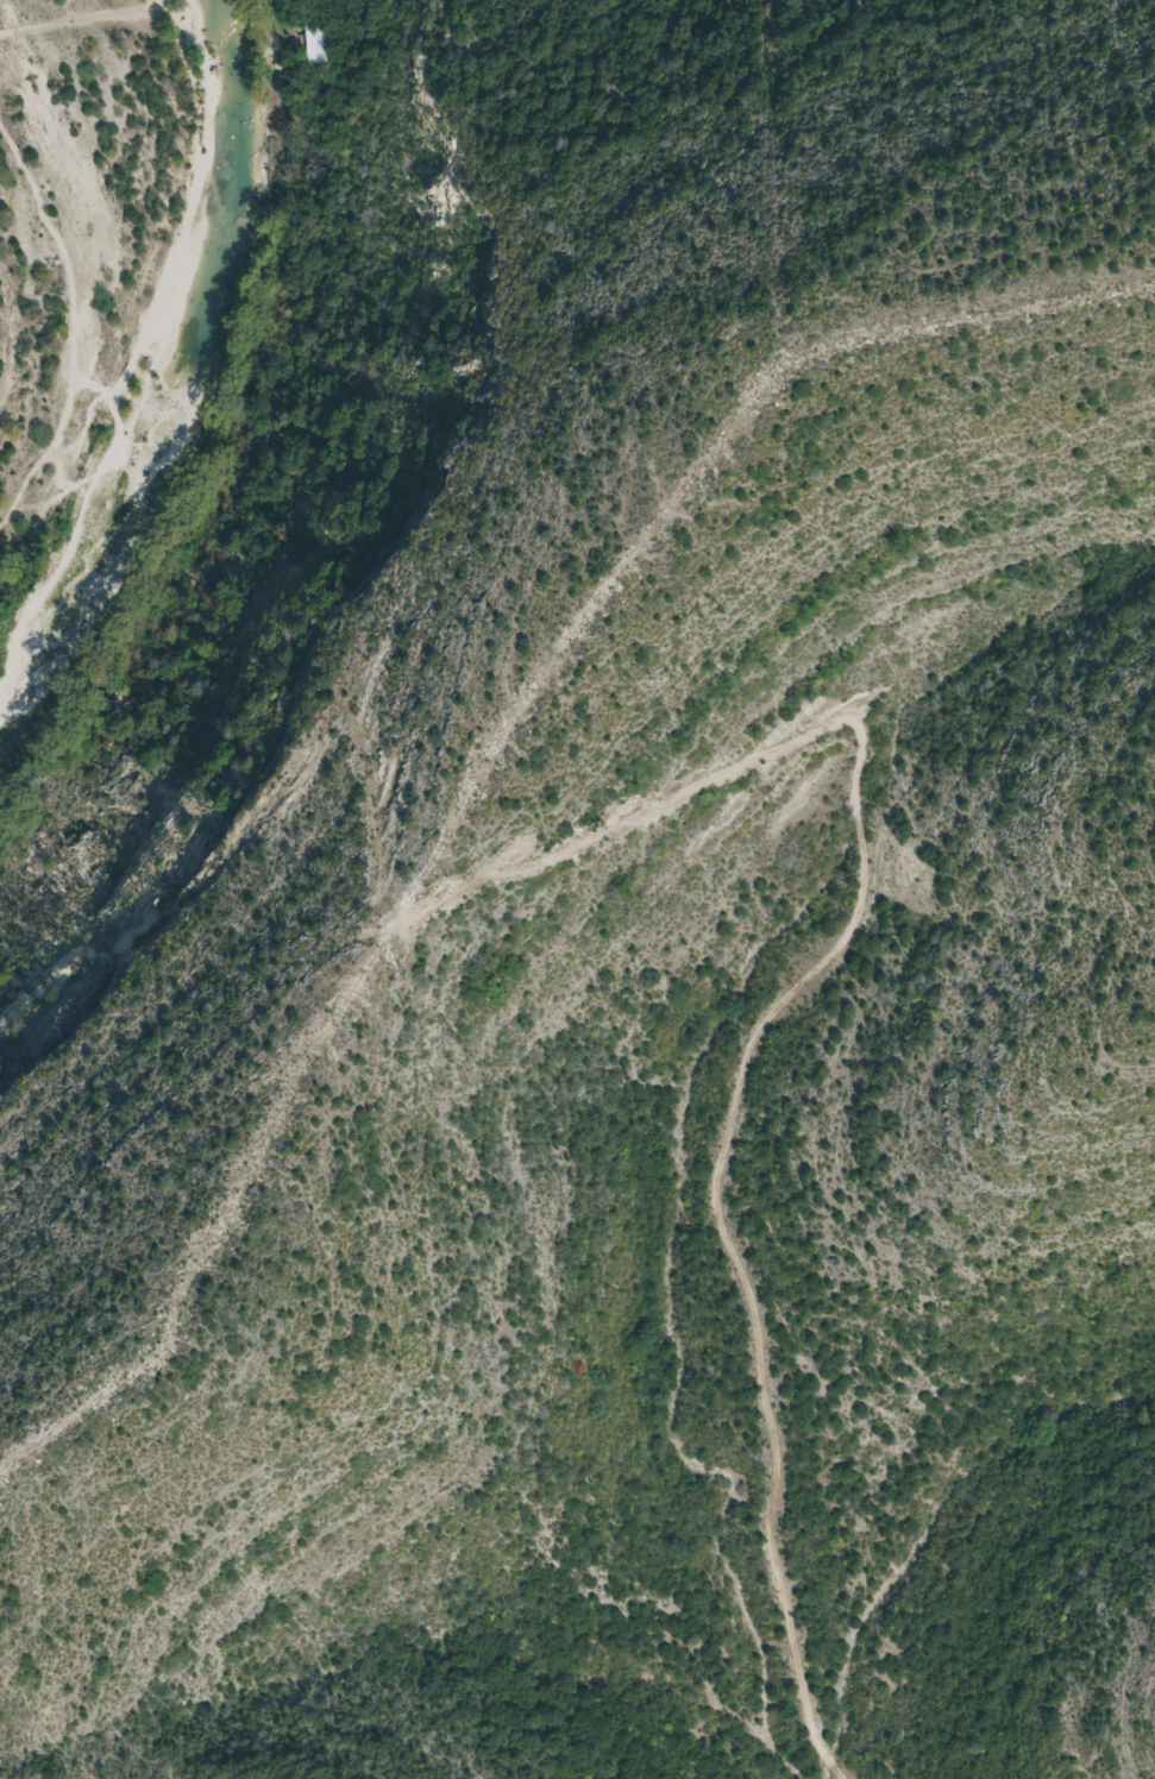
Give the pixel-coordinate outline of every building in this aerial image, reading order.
[(329,65),(329,27),(305,27),(305,65),(329,65)]
